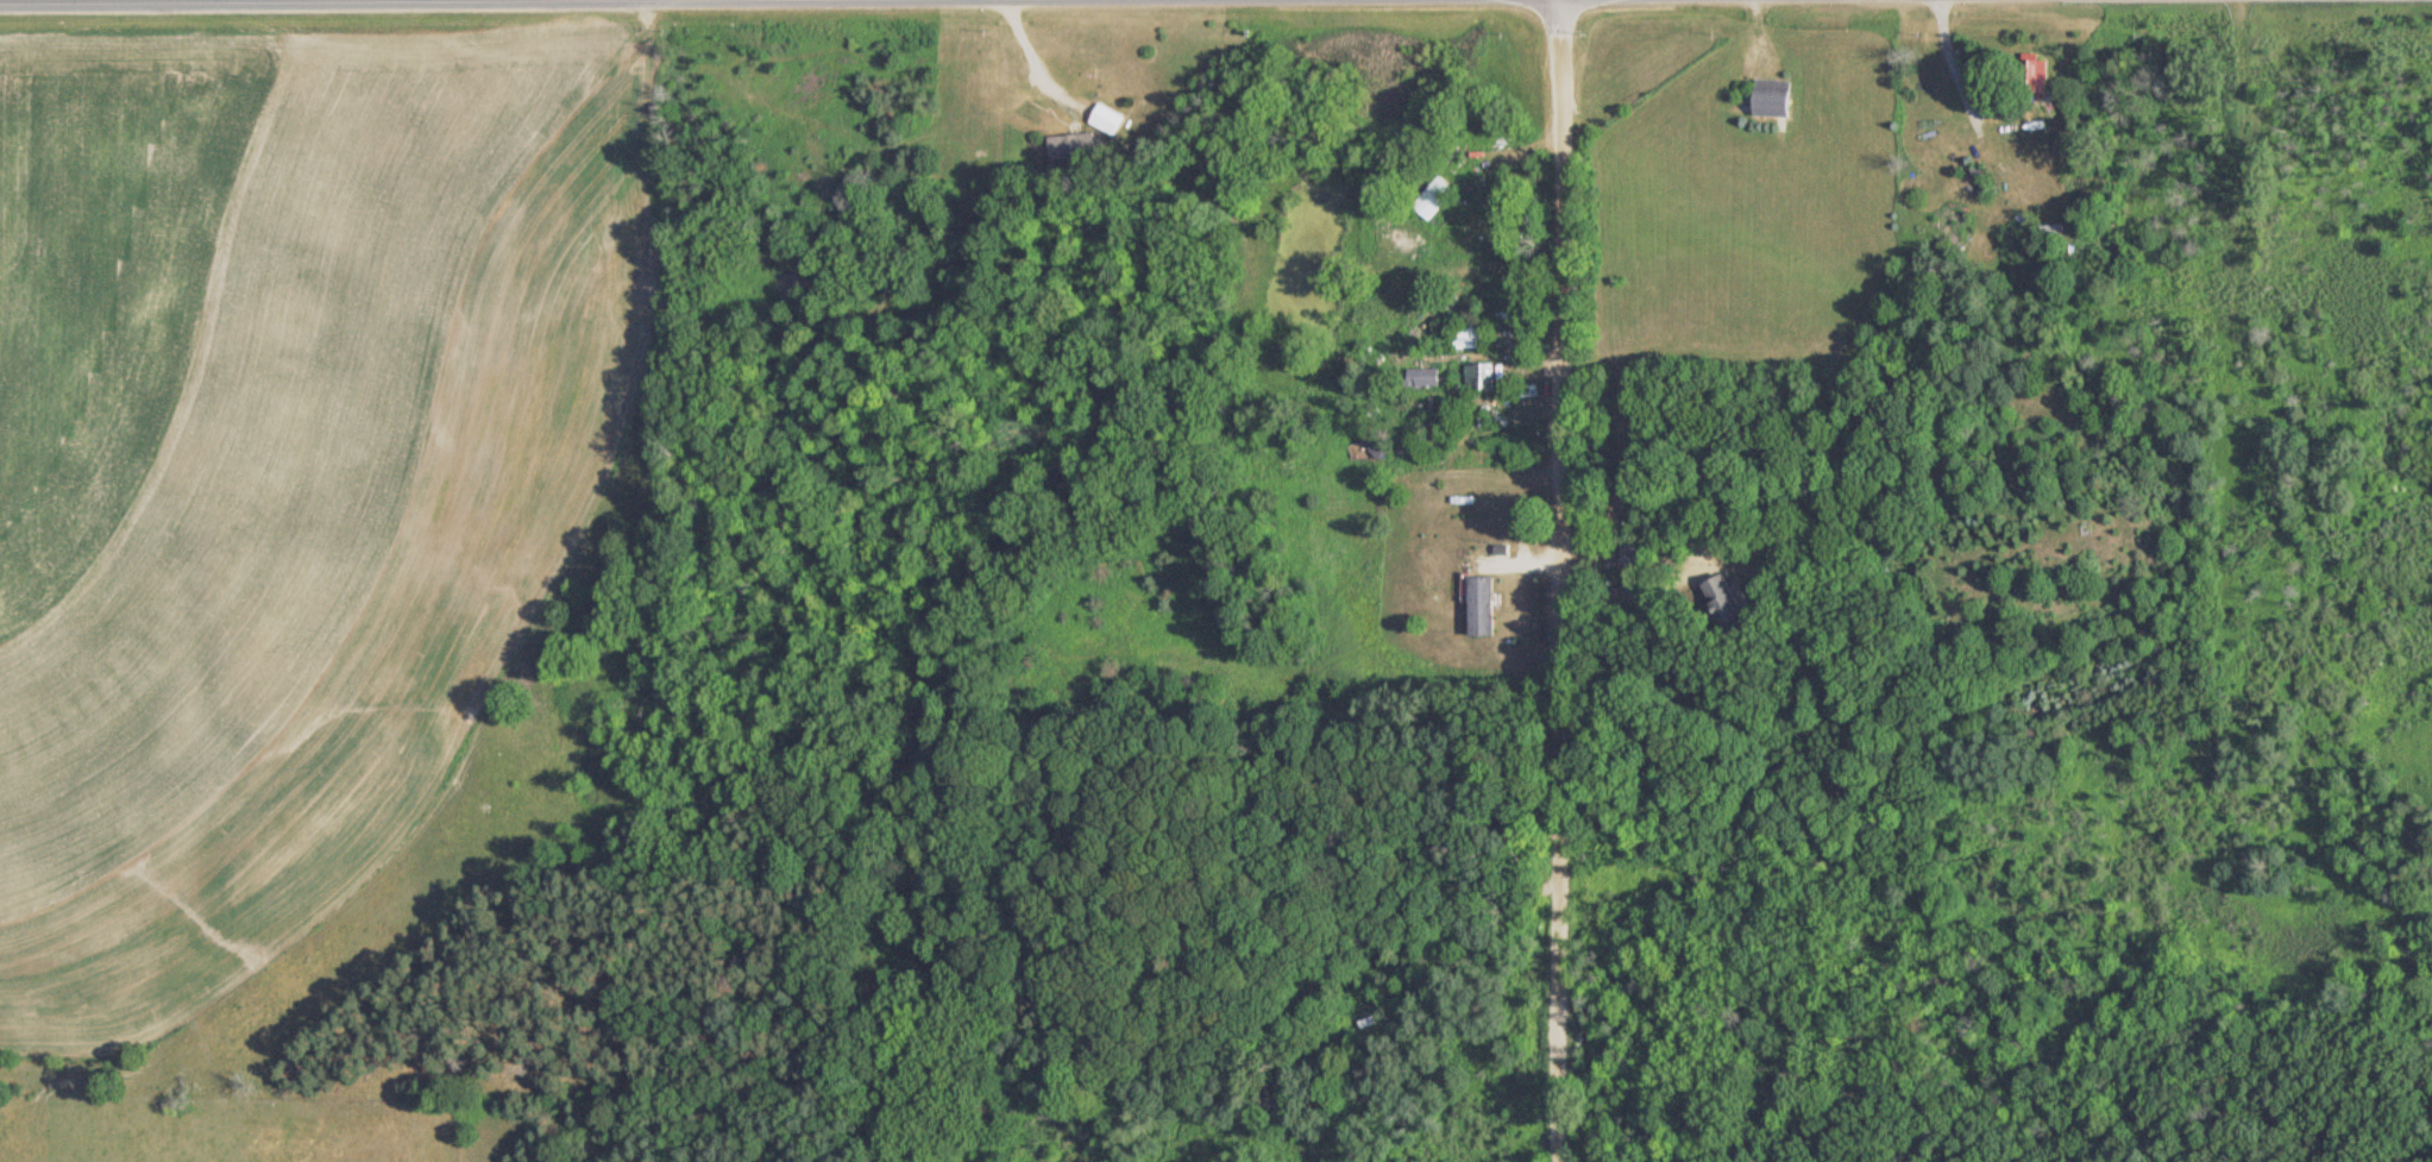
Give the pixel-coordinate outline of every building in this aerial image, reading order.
[(1788,81),(1746,81),(1746,116),(1788,116),(1788,81)] [(1112,134),(1120,114),(1093,103),(1085,123),(1112,134)] [(1451,188),(1435,174),(1408,208),(1424,222),(1451,188)] [(2036,227),(2038,240),(2057,238),(2055,224),(2036,227)] [(1478,349),(1478,325),(1450,325),(1450,349),(1478,349)] [(1462,390),(1490,390),(1490,363),(1462,363),(1462,390)] [(1623,548),(1623,564),(1631,564),(1630,548),(1623,548)]
